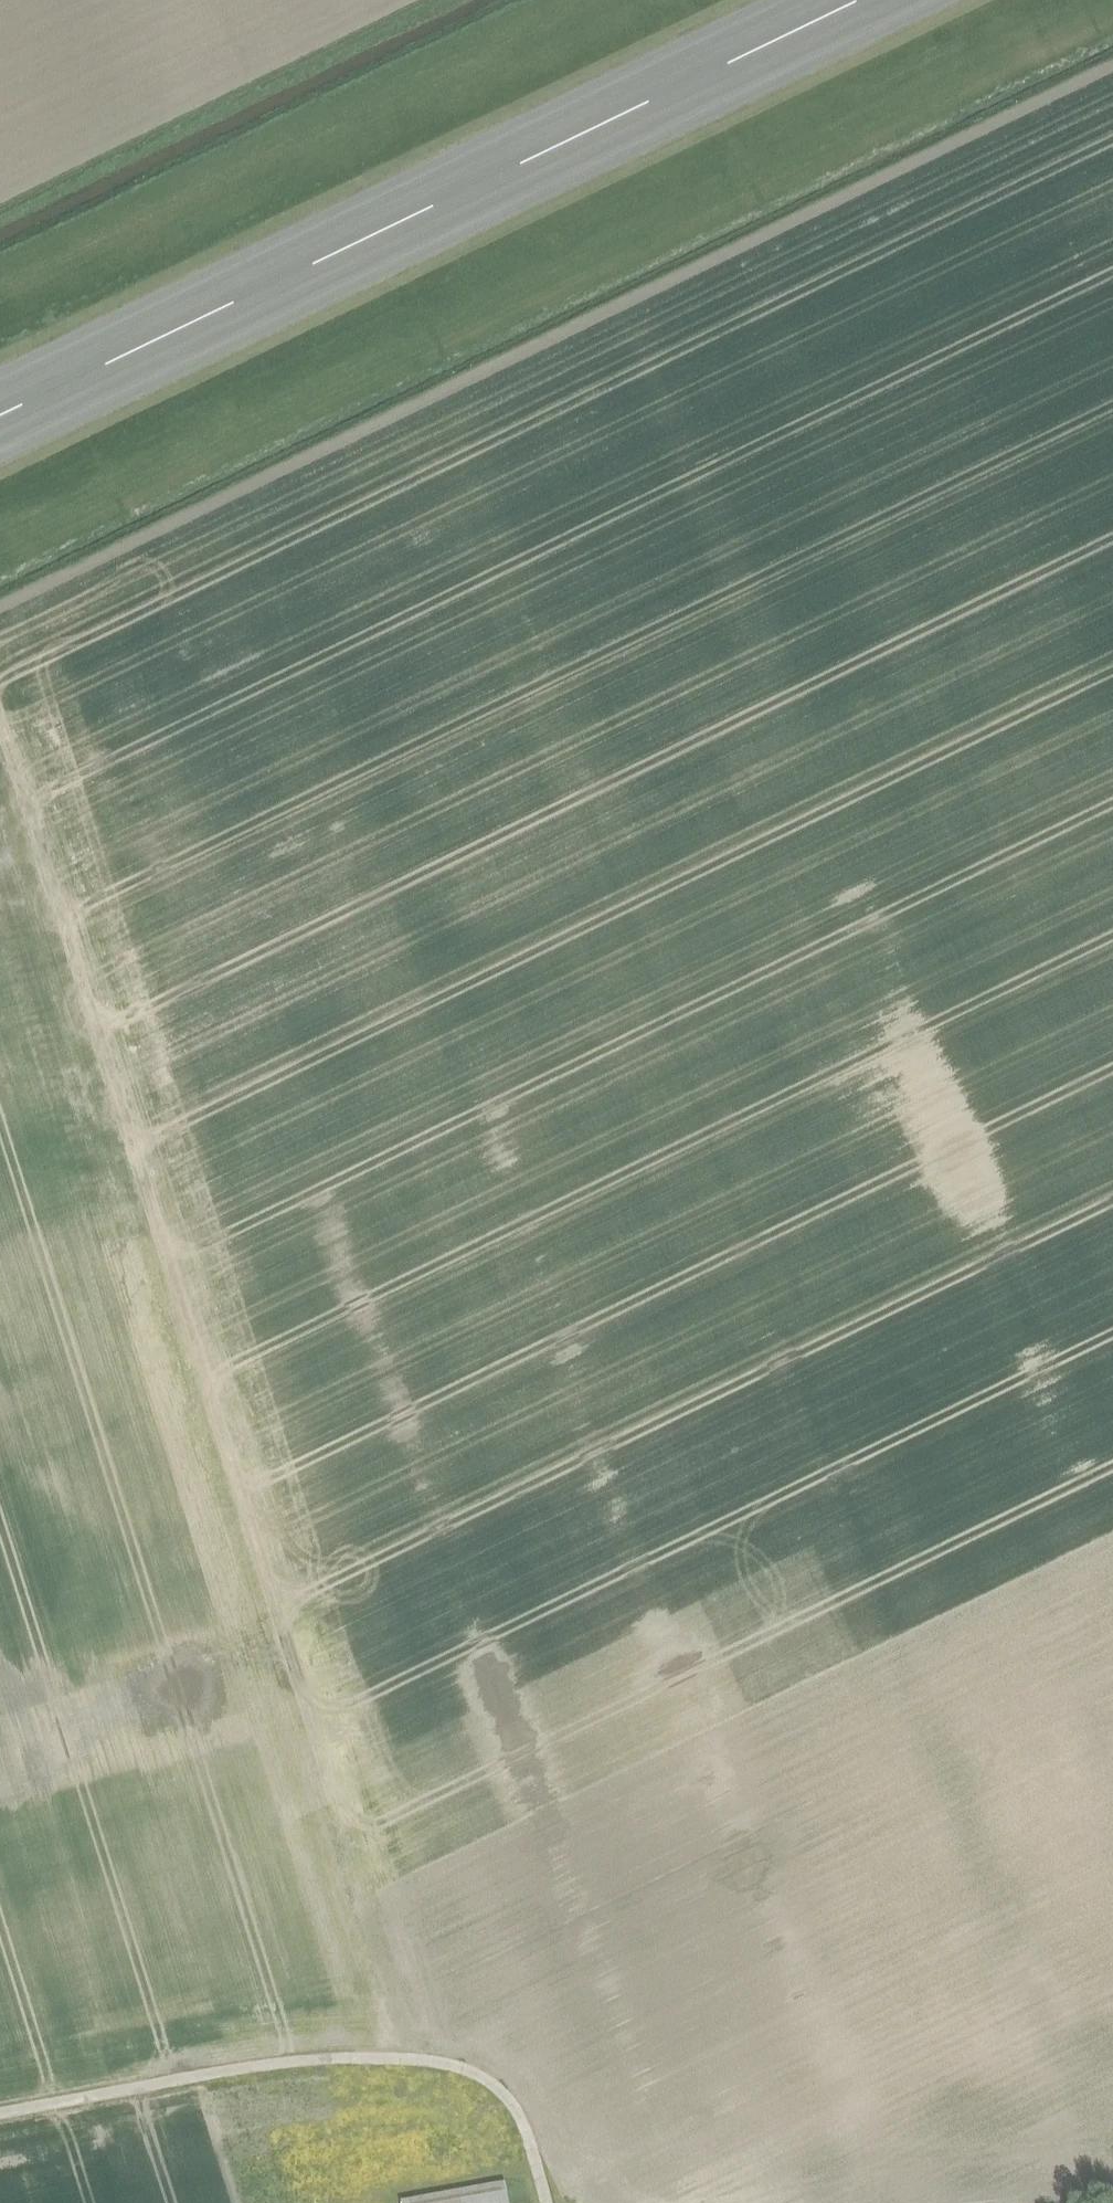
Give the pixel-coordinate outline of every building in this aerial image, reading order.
[(507,2182),(403,2201),(403,2202),(511,2202),(507,2182)]
